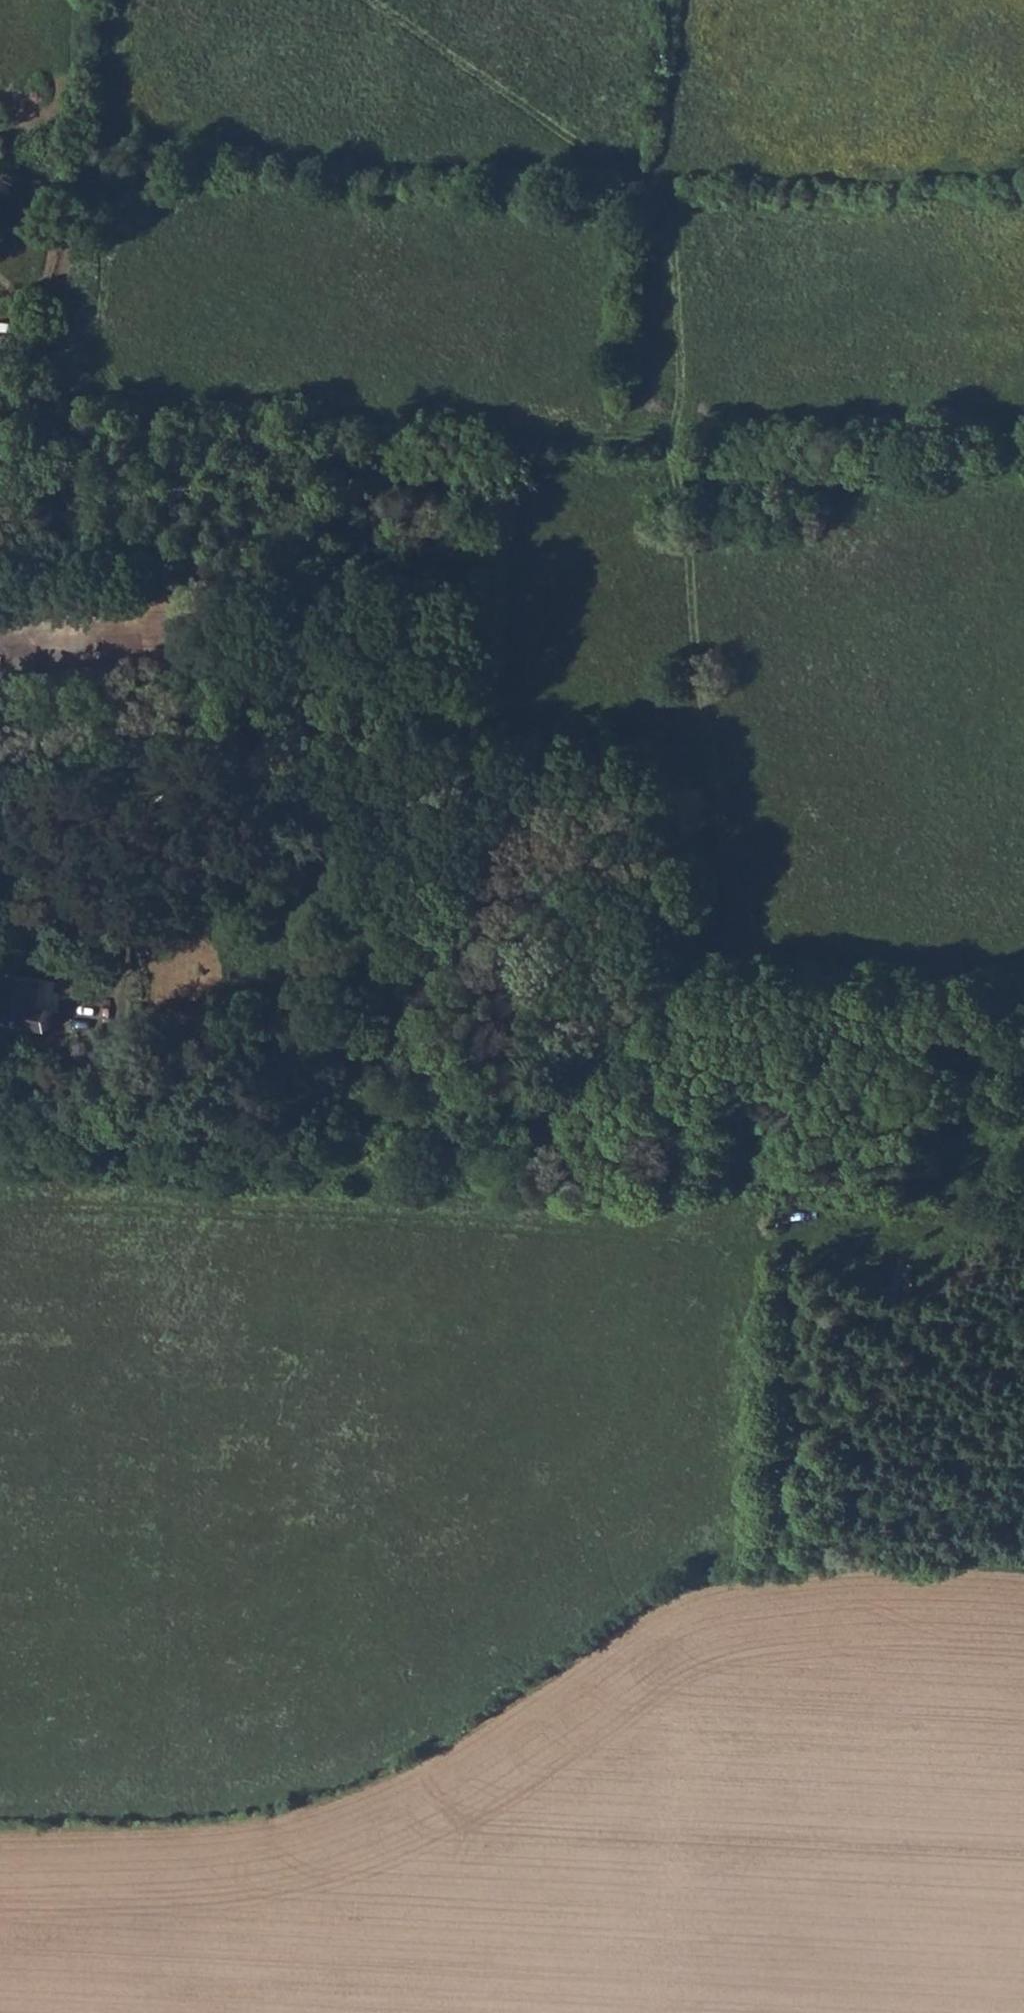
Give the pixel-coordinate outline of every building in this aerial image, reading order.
[(41,976),(0,976),(0,1027),(42,1028),(41,976)]
